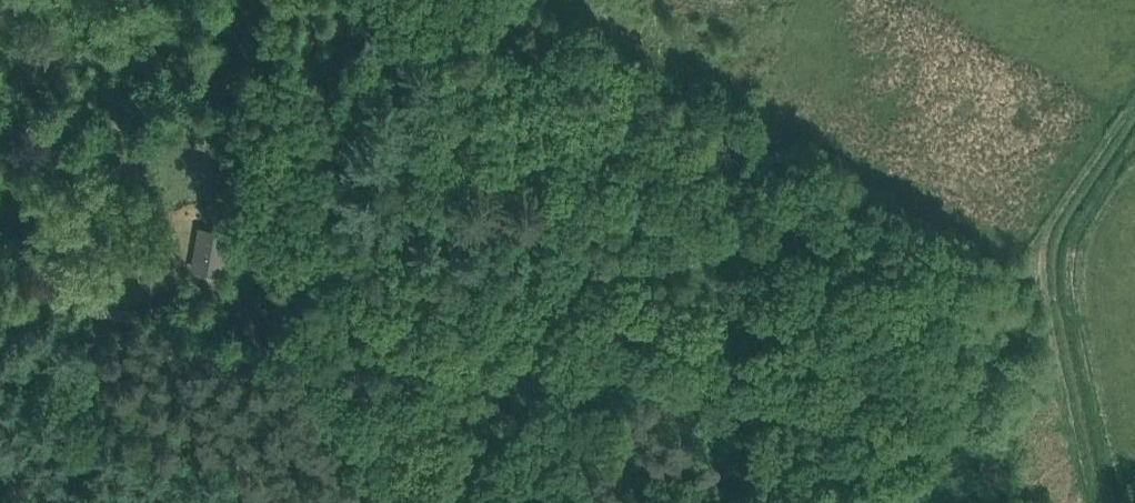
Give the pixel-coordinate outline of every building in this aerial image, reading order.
[(195,268),(222,273),(229,233),(202,228),(195,268)]
